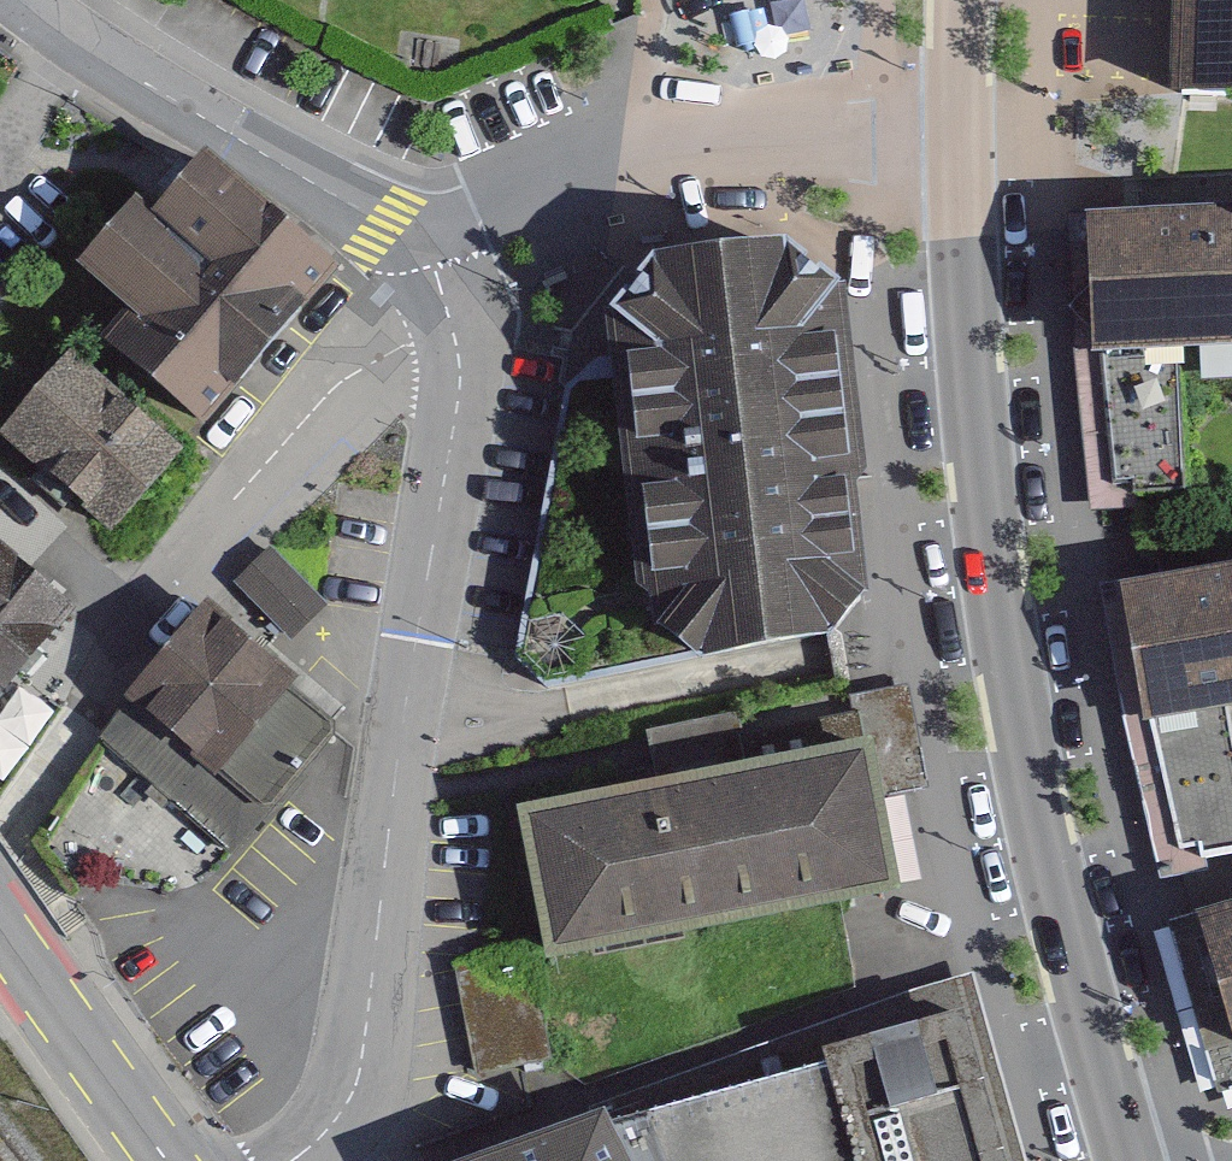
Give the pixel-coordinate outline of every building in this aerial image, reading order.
[(1174,95),(1231,97),(1231,0),(1176,0),(1174,95)] [(335,266),(215,170),(177,217),(156,200),(94,277),(138,312),(112,345),(208,423),(335,266)] [(1090,216),(1091,510),(1138,511),(1138,493),(1189,490),(1178,353),(1199,350),(1203,380),(1231,378),(1231,207),(1090,216)] [(784,240),(651,257),(603,314),(606,358),(656,626),(697,663),(839,634),(867,597),(854,484),(867,471),(845,307),(831,283),(784,240)] [(656,626),(606,358),(564,391),(521,653),(541,681),(687,655),(656,626)] [(103,361),(20,457),(139,560),(223,463),(103,361)] [(76,614),(0,548),(0,701),(76,614)] [(326,607),(269,548),(233,583),(290,641),(326,607)] [(1102,590),(1160,871),(1231,857),(1231,565),(1102,590)] [(206,603),(95,739),(232,849),(334,723),(293,690),(301,680),(206,603)] [(652,781),(518,809),(549,951),(804,908),(832,904),(898,893),(879,800),(925,790),(905,688),(853,696),(859,743),(751,762),(740,710),(645,730),(652,781)] [(1171,921),(1224,1091),(1231,1089),(1231,904),(1171,921)] [(559,966),(469,970),(469,1070),(562,1063),(559,966)] [(472,1160),(1025,1160),(973,978),(472,1160)]
